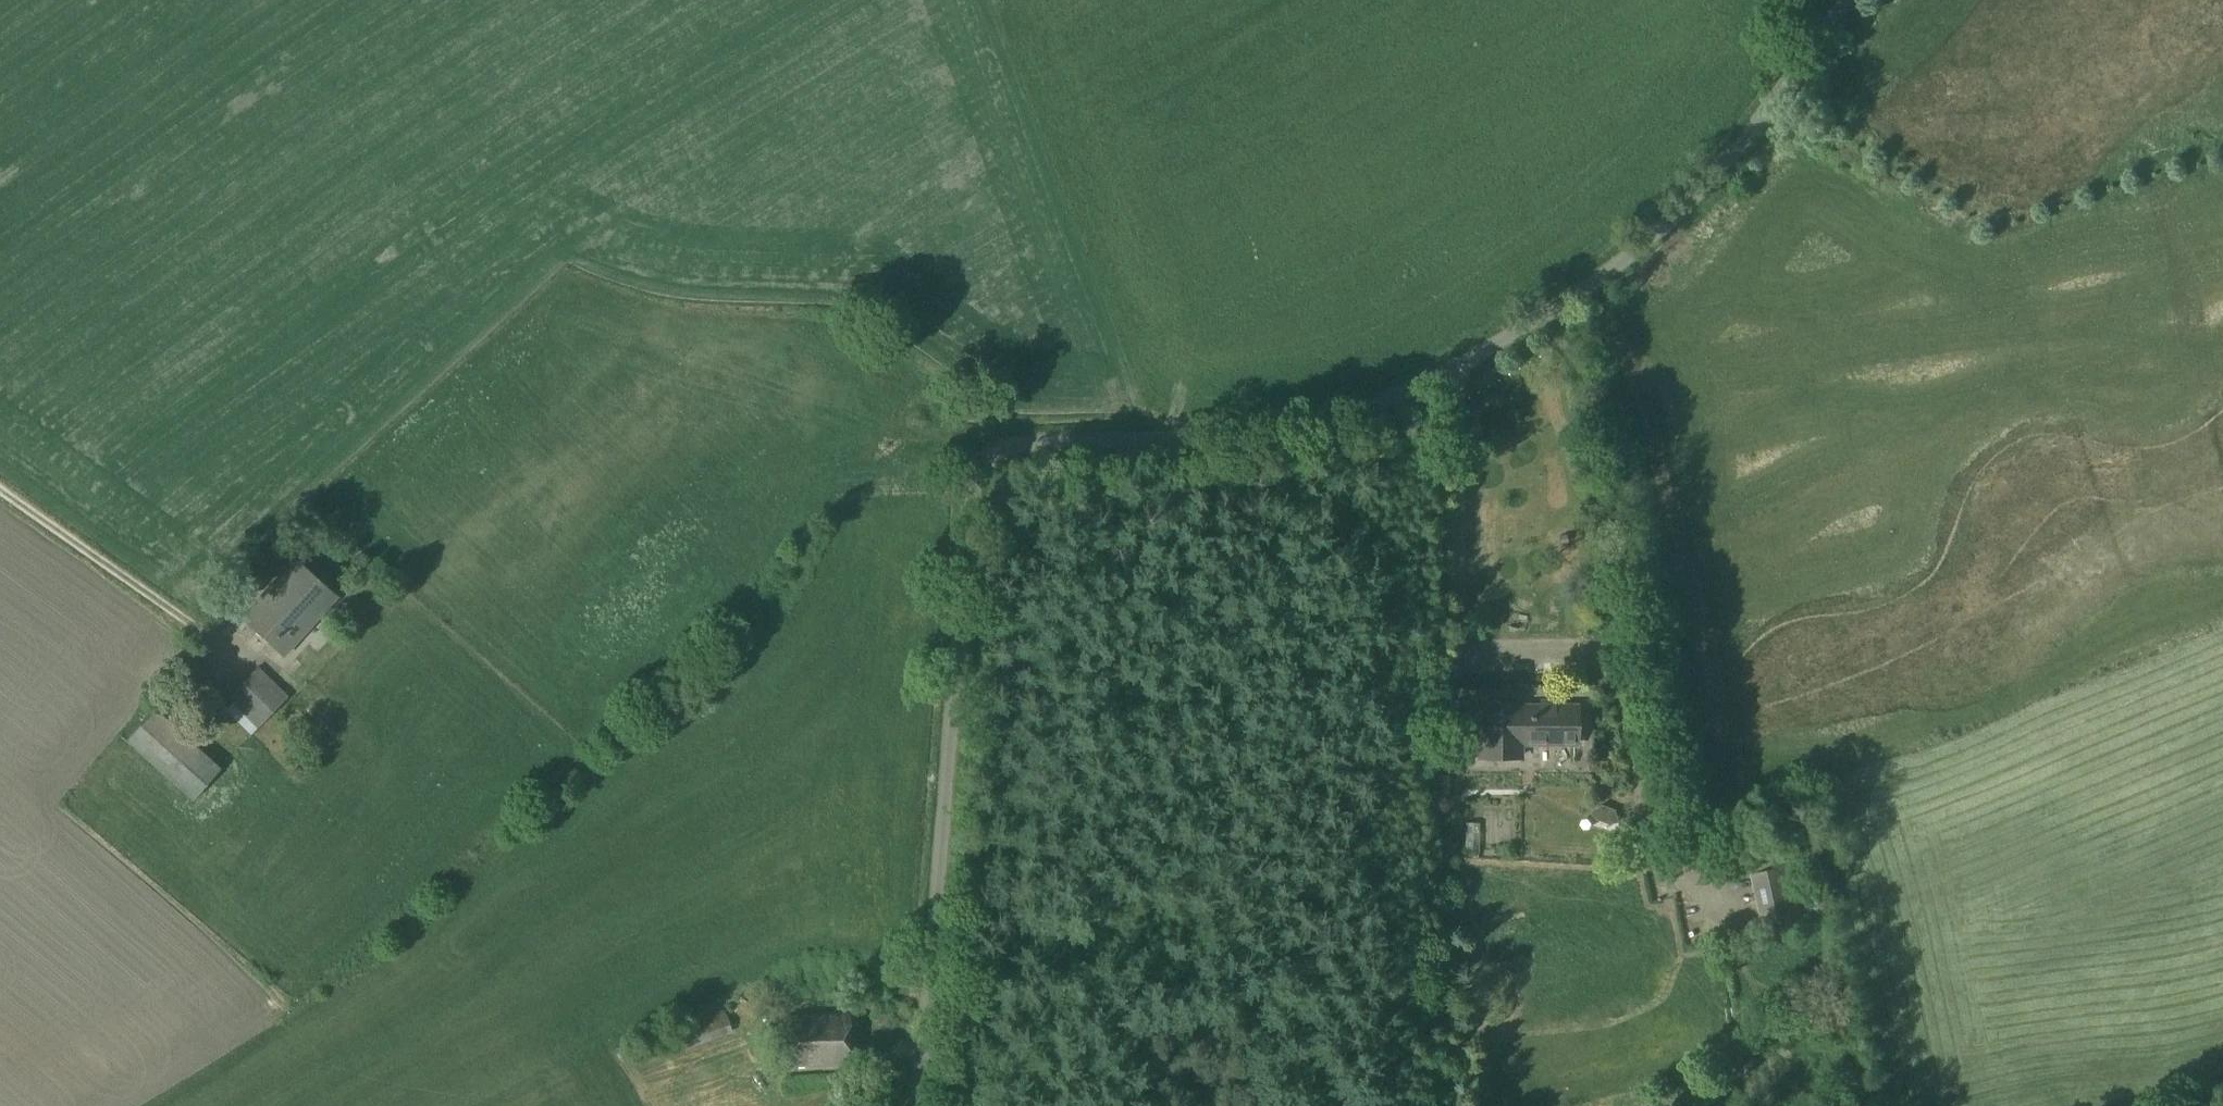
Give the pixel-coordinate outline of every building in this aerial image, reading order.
[(240,619),(282,657),(336,598),(294,559),(240,619)] [(226,699),(256,728),(288,696),(257,667),(226,699)] [(1479,757),(1518,758),(1518,742),(1575,742),(1575,707),(1518,707),(1518,702),(1480,702),(1479,757)] [(125,741),(191,801),(220,768),(154,709),(125,741)] [(1433,797),(1449,799),(1448,776),(1434,776),(1433,797)] [(1749,874),(1760,923),(1800,914),(1789,865),(1749,874)] [(674,1029),(683,1051),(731,1031),(723,1011),(674,1029)] [(787,1017),(788,1067),(850,1065),(849,1015),(787,1017)]
